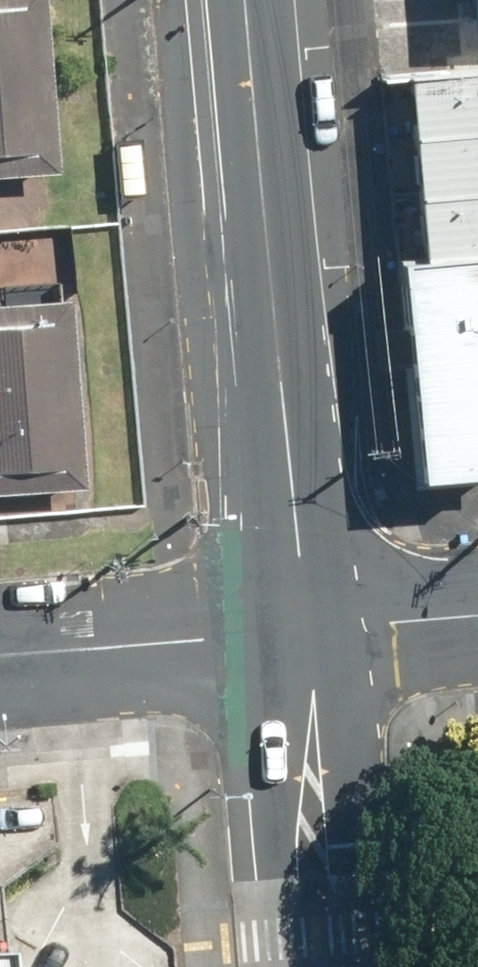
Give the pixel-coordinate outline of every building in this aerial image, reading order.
[(60,171),(47,0),(0,0),(0,176),(60,171)] [(421,257),(477,252),(477,68),(402,75),(421,257)] [(415,487),(477,481),(477,252),(421,257),(395,260),(415,487)] [(0,302),(0,493),(88,487),(74,296),(0,302)] [(80,945),(0,951),(0,966),(82,966),(80,945)]
